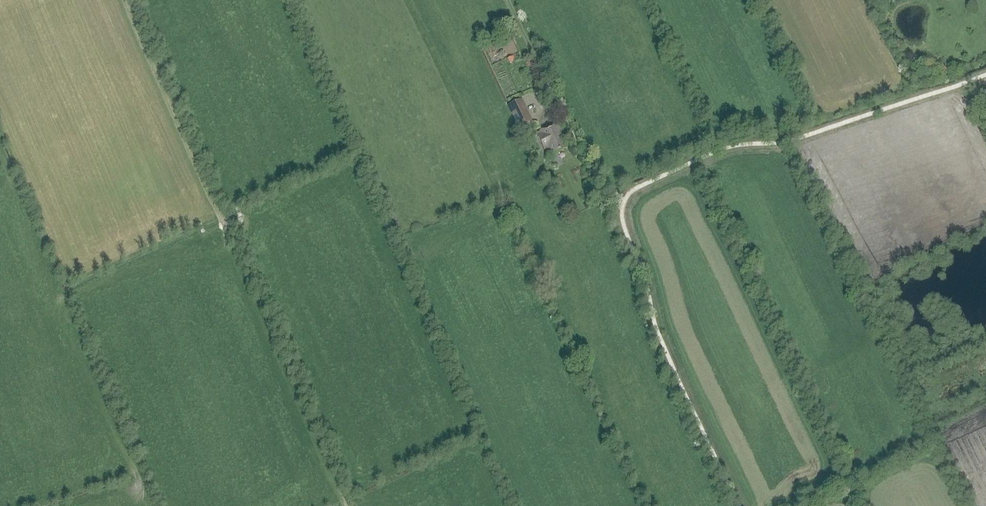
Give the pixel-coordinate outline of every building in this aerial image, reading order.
[(521,99),(507,106),(518,127),(532,120),(521,99)] [(544,151),(549,148),(552,154),(566,148),(555,123),(540,130),(541,132),(536,135),(544,151)]
